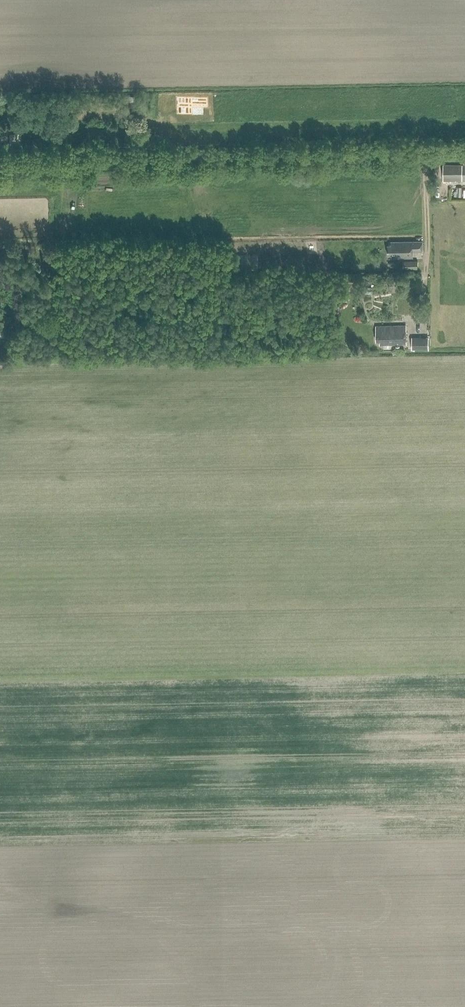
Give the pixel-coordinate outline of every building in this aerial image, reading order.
[(443,165),(443,180),(464,180),(464,165),(443,165)] [(422,251),(422,242),(412,242),(391,242),(391,246),(388,246),(388,254),(392,254),(392,258),(413,257),(413,251),(422,251)] [(418,261),(403,261),(403,269),(418,269),(418,261)] [(380,345),(406,344),(406,326),(376,326),(377,341),(380,341),(380,345)] [(429,349),(429,338),(413,338),(413,349),(429,349)]
